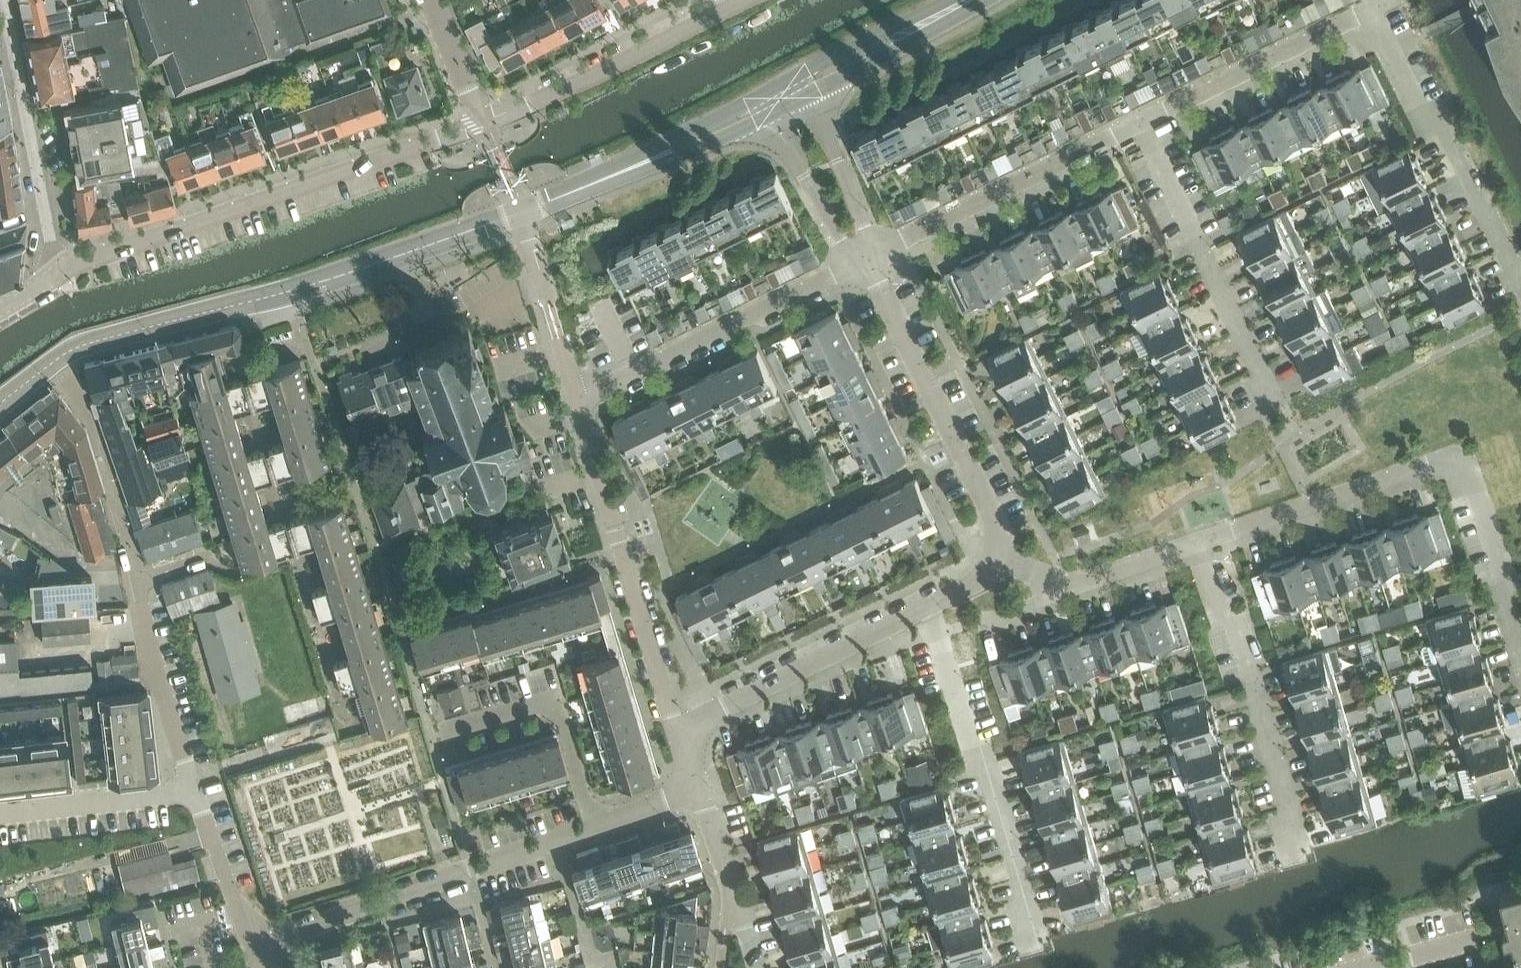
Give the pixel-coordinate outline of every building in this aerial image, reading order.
[(26,32),(23,15),(19,0),(18,0),(26,32)] [(23,15),(57,7),(68,5),(67,0),(19,0),(23,15)] [(391,13),(386,0),(126,0),(148,64),(164,58),(176,92),(284,55),(281,46),(306,38),(308,42),(391,13)] [(586,25),(585,22),(574,0),(558,0),(551,3),(566,32),(575,28),(576,30),(586,25)] [(585,22),(586,25),(596,20),(595,17),(605,12),(598,0),(574,0),(585,22)] [(1113,8),(1113,9),(1130,42),(1154,31),(1138,0),(1129,0),(1117,6),(1113,8)] [(1154,31),(1177,19),(1168,0),(1138,0),(1154,31)] [(1177,19),(1200,8),(1201,7),(1197,0),(1168,0),(1177,19)] [(1224,0),(1197,0),(1201,7),(1200,8),(1202,11),(1224,0)] [(1322,16),(1333,10),(1332,10),(1327,0),(1315,0),(1316,2),(1322,15),(1321,15),(1322,16)] [(1483,3),(1484,6),(1486,9),(1492,21),(1488,23),(1506,74),(1520,98),(1520,0),(1482,0),(1483,3)] [(556,38),(566,32),(551,3),(531,14),(546,43),(547,46),(557,40),(556,38)] [(536,51),(547,46),(546,43),(531,14),(517,21),(508,4),(503,6),(511,24),(527,53),(535,48),(536,51)] [(72,21),(68,5),(57,7),(23,15),(26,32),(61,23),(72,21)] [(517,58),(527,53),(511,24),(503,6),(500,8),(509,26),(491,35),(482,18),(464,27),(475,46),(479,44),(483,52),(482,52),(490,67),(496,64),(495,63),(503,59),(506,64),(507,63),(508,66),(518,61),(517,58)] [(1133,48),(1130,42),(1113,9),(1113,8),(1109,10),(1093,18),(1089,20),(1090,20),(1106,54),(1110,62),(1126,55),(1125,52),(1133,48)] [(1298,27),(1298,28),(1309,22),(1309,21),(1308,22),(1301,9),(1292,13),(1299,26),(1298,27)] [(95,11),(83,14),(85,22),(97,20),(95,11)] [(29,39),(34,68),(35,70),(40,98),(74,92),(73,87),(89,83),(90,96),(105,93),(105,92),(138,85),(125,15),(84,24),(85,28),(80,29),(73,30),(62,33),(29,39)] [(1069,29),(1066,31),(1066,32),(1083,66),(1106,54),(1090,20),(1089,20),(1085,21),(1069,29)] [(1274,39),(1285,34),(1285,33),(1284,34),(1278,20),(1268,25),(1275,38),(1274,39)] [(1046,41),(1042,43),(1042,44),(1059,77),(1083,66),(1066,32),(1066,31),(1062,33),(1046,41)] [(1245,37),(1251,49),(1252,50),(1251,51),(1251,52),(1262,46),(1262,45),(1261,46),(1254,32),(1245,37)] [(29,39),(26,40),(39,101),(40,103),(41,103),(42,102),(42,101),(42,99),(74,93),(74,92),(40,98),(35,70),(34,68),(29,39)] [(1226,60),(1226,61),(1237,56),(1237,55),(1236,55),(1230,42),(1220,47),(1227,60),(1226,60)] [(1018,55),(1019,58),(1020,58),(1035,89),(1036,89),(1059,77),(1042,44),(1042,43),(1038,45),(1018,55)] [(369,44),(358,48),(363,63),(375,59),(373,54),(369,44)] [(384,87),(391,85),(399,108),(411,104),(412,106),(424,102),(424,100),(427,98),(420,79),(423,79),(419,67),(416,68),(415,64),(403,68),(396,47),(373,54),(375,59),(384,87)] [(1203,73),(1214,67),(1213,66),(1212,67),(1206,54),(1197,58),(1203,71),(1202,72),(1203,73)] [(1037,92),(1036,89),(1035,89),(1020,58),(1019,58),(1015,60),(1000,67),(996,69),(996,70),(1013,104),(1037,92)] [(1379,107),(1390,102),(1371,63),(1360,69),(1352,72),(1350,68),(1338,74),(1340,78),(1360,117),(1379,107)] [(1179,84),(1190,79),(1190,78),(1189,79),(1182,65),(1173,70),(1180,83),(1179,84)] [(356,73),(355,73),(353,67),(344,70),(347,76),(351,89),(362,121),(371,118),(372,120),(384,116),(383,114),(385,113),(373,82),(360,86),(356,73)] [(996,69),(972,81),(989,115),(1013,104),(996,70),(996,69)] [(1329,84),(1321,88),(1340,126),(1360,117),(1340,78),(1338,74),(1327,79),(1329,84)] [(353,124),(362,121),(351,89),(347,76),(340,79),(344,92),(331,96),(342,128),(343,131),(354,127),(353,124)] [(1155,96),(1166,91),(1166,90),(1165,90),(1158,77),(1149,82),(1156,95),(1155,95),(1155,96)] [(972,81),(949,93),(966,127),(989,115),(972,81)] [(1311,87),(1300,93),(1302,97),(1321,136),(1340,126),(1321,88),(1313,91),(1311,87)] [(330,135),(343,131),(342,128),(331,96),(317,101),(313,88),(305,91),(309,104),(321,136),(330,133),(330,135)] [(1131,108),(1143,102),(1142,102),(1141,102),(1135,89),(1125,93),(1132,107),(1131,107),(1131,108)] [(311,139),(321,136),(309,104),(305,91),(297,94),(302,106),(288,111),(299,143),(300,146),(312,142),(311,139)] [(1077,92),(1069,96),(1073,105),(1081,101),(1077,92)] [(157,177),(167,176),(160,155),(154,136),(143,105),(109,110),(107,100),(105,93),(90,96),(91,103),(66,108),(77,168),(78,175),(85,173),(112,169),(113,175),(156,171),(157,177)] [(949,93),(925,104),(942,139),(966,127),(949,93)] [(1290,103),(1282,107),(1301,145),(1321,136),(1302,97),(1300,93),(1288,98),(1290,103)] [(10,124),(12,124),(7,100),(7,98),(0,100),(0,127),(10,124)] [(1108,119),(1119,114),(1119,113),(1118,114),(1111,100),(1102,105),(1108,118),(1107,119),(1108,119)] [(288,150),(300,146),(299,143),(288,111),(275,116),(271,103),(262,107),(266,119),(278,151),(287,148),(288,150)] [(925,104),(901,116),(918,151),(942,139),(925,104)] [(1272,106),(1261,112),(1263,116),(1282,155),(1301,145),(1282,107),(1274,111),(1272,106)] [(241,163),(242,165),(254,161),(253,159),(263,156),(266,155),(265,152),(256,123),(251,110),(239,114),(244,127),(230,132),(241,163)] [(1084,131),(1095,126),(1095,125),(1094,125),(1087,112),(1078,117),(1085,130),(1084,130),(1084,131)] [(1251,122),(1244,126),(1263,165),(1282,155),(1263,116),(1261,112),(1249,118),(1251,122)] [(901,116),(878,128),(895,162),(900,174),(913,167),(908,156),(918,151),(901,116)] [(210,139),(221,170),(230,167),(230,169),(242,165),(241,163),(230,132),(217,136),(213,123),(206,126),(210,139)] [(1062,142),(1073,137),(1072,136),(1071,136),(1065,123),(1056,128),(1062,141),(1061,141),(1062,142)] [(12,137),(14,137),(12,124),(10,124),(0,127),(0,140),(12,137)] [(1233,125),(1222,131),(1224,135),(1243,174),(1263,165),(1244,126),(1236,130),(1233,125)] [(210,174),(221,170),(210,139),(206,126),(197,129),(202,141),(189,146),(200,177),(200,180),(211,176),(210,174)] [(870,174),(895,162),(878,128),(853,140),(862,157),(870,174)] [(188,184),(200,180),(200,177),(189,146),(175,150),(169,131),(154,136),(160,155),(167,176),(169,183),(169,184),(171,184),(172,187),(187,182),(188,184)] [(1223,184),(1243,174),(1224,135),(1222,131),(1211,137),(1213,141),(1204,145),(1193,150),(1213,189),(1223,184)] [(1409,142),(1405,132),(1396,137),(1400,146),(1409,142)] [(14,151),(16,151),(14,137),(12,137),(0,140),(0,155),(14,151)] [(1047,150),(1047,149),(1041,137),(1032,142),(1038,155),(1037,155),(1038,156),(1049,151),(1048,150),(1047,150)] [(1360,148),(1353,152),(1360,166),(1367,163),(1360,148)] [(1014,168),(1025,162),(1025,161),(1024,162),(1017,149),(1008,153),(1014,166),(1013,167),(1014,168)] [(1408,149),(1370,168),(1360,173),(1370,193),(1380,188),(1418,169),(1422,167),(1417,156),(1412,158),(1408,149)] [(16,165),(17,165),(16,151),(14,151),(0,155),(0,169),(16,165)] [(1353,170),(1360,166),(1353,152),(1346,156),(1353,170)] [(990,179),(1001,174),(1001,173),(1000,174),(993,160),(984,165),(991,178),(990,179)] [(18,179),(19,178),(17,165),(16,165),(0,169),(0,183),(18,179)] [(1321,167),(1314,171),(1321,185),(1328,181),(1321,167)] [(1428,179),(1422,167),(1418,169),(1380,188),(1370,193),(1379,212),(1389,207),(1389,208),(1428,189),(1424,181),(1428,179)] [(1314,188),(1321,185),(1314,171),(1307,174),(1314,188)] [(967,191),(978,186),(977,185),(976,185),(970,172),(961,177),(967,190),(966,190),(967,191)] [(777,173),(753,185),(770,220),(794,208),(777,173)] [(19,193),(21,192),(19,178),(18,179),(0,183),(0,198),(19,193)] [(149,178),(143,179),(146,189),(153,214),(176,208),(169,184),(169,183),(152,188),(149,178)] [(140,191),(123,195),(125,201),(129,217),(130,220),(153,214),(146,189),(143,179),(137,179),(140,191)] [(113,220),(129,217),(125,201),(123,195),(119,181),(106,182),(91,184),(80,185),(71,185),(76,208),(77,216),(75,219),(75,225),(79,226),(79,228),(113,223),(113,220)] [(943,203),(954,197),(953,197),(946,184),(937,188),(943,202),(942,202),(943,203)] [(753,185),(729,197),(746,231),(770,220),(753,185)] [(1101,191),(1090,196),(1092,201),(1111,239),(1130,230),(1142,224),(1122,185),(1111,191),(1103,195),(1101,191)] [(1282,186),(1275,190),(1282,204),(1290,201),(1282,186)] [(1432,197),(1428,189),(1389,208),(1398,227),(1437,208),(1442,206),(1436,194),(1432,197)] [(1275,208),(1282,204),(1275,190),(1268,194),(1275,208)] [(21,192),(19,193),(0,198),(0,213),(21,207),(23,207),(21,192)] [(919,214),(930,209),(930,208),(929,209),(922,195),(913,200),(920,213),(919,214)] [(1333,202),(1336,210),(1351,203),(1346,195),(1333,202)] [(1080,206),(1072,210),(1091,249),(1111,239),(1092,201),(1090,196),(1078,202),(1080,206)] [(729,197),(706,209),(722,243),(746,231),(729,197)] [(1354,209),(1351,203),(1336,210),(1340,217),(1354,209)] [(1313,212),(1316,219),(1331,212),(1328,205),(1313,212)] [(1447,217),(1442,206),(1437,208),(1398,227),(1408,246),(1447,227),(1443,220),(1447,217)] [(896,226),(907,221),(906,220),(905,220),(899,207),(889,212),(896,226)] [(706,209),(682,220),(699,255),(722,243),(706,209)] [(1239,243),(1245,255),(1249,253),(1289,233),(1297,229),(1287,209),(1279,213),(1239,233),(1244,241),(1239,243)] [(1062,210),(1051,215),(1053,220),(1072,258),(1091,249),(1072,210),(1064,214),(1062,210)] [(1335,219),(1331,212),(1316,219),(1320,226),(1335,219)] [(1228,213),(1219,217),(1226,232),(1235,228),(1228,213)] [(1042,225),(1034,229),(1053,268),(1072,258),(1053,220),(1051,215),(1039,221),(1042,225)] [(675,266),(676,266),(680,275),(695,268),(690,259),(699,255),(682,220),(658,232),(675,266)] [(0,232),(0,251),(25,243),(26,223),(0,232)] [(1451,235),(1447,227),(1408,246),(1418,266),(1457,247),(1461,245),(1455,233),(1451,235)] [(1024,229),(1012,235),(1014,239),(1033,278),(1053,268),(1034,229),(1026,233),(1024,229)] [(1255,264),(1259,272),(1298,253),(1307,248),(1297,229),(1289,233),(1249,253),(1245,255),(1251,266),(1255,264)] [(658,232),(634,244),(651,278),(675,266),(658,232)] [(1352,241),(1356,248),(1370,241),(1366,234),(1352,241)] [(1003,244),(995,248),(1014,287),(1019,297),(1037,287),(1033,278),(1014,239),(1012,235),(1001,240),(1003,244)] [(1374,248),(1370,241),(1356,248),(1359,256),(1374,248)] [(0,251),(0,287),(23,279),(25,243),(0,251)] [(628,288),(651,278),(634,244),(610,256),(618,271),(628,288)] [(1332,251),(1335,258),(1350,250),(1347,244),(1332,251)] [(1466,256),(1461,245),(1457,247),(1418,266),(1427,285),(1466,266),(1462,258),(1466,256)] [(985,248),(973,254),(976,258),(995,297),(1014,287),(995,248),(987,252),(985,248)] [(1258,282),(1264,293),(1269,291),(1307,272),(1315,268),(1307,248),(1298,253),(1259,272),(1263,280),(1258,282)] [(1354,258),(1350,250),(1335,258),(1339,265),(1354,258)] [(974,307),(995,297),(976,258),(973,254),(962,259),(964,264),(955,268),(945,273),(964,312),(974,307)] [(797,275),(806,270),(800,256),(790,261),(797,274),(797,275)] [(1123,265),(1130,280),(1140,275),(1132,260),(1123,265)] [(1470,274),(1466,266),(1427,285),(1437,305),(1475,286),(1480,283),(1474,272),(1470,274)] [(773,287),(783,282),(782,281),(776,268),(766,273),(773,286),(773,287)] [(1111,271),(1104,275),(1111,289),(1118,285),(1111,271)] [(1121,291),(1131,311),(1169,292),(1174,290),(1168,278),(1164,280),(1160,272),(1121,291)] [(1274,303),(1278,311),(1317,292),(1307,272),(1269,291),(1264,293),(1270,305),(1274,303)] [(1371,280),(1375,287),(1389,280),(1385,273),(1371,280)] [(1104,293),(1111,289),(1104,275),(1097,278),(1104,293)] [(750,298),(759,294),(759,293),(752,280),(743,284),(749,297),(750,298)] [(1392,287),(1389,280),(1375,287),(1378,294),(1392,287)] [(1350,290),(1354,297),(1369,289),(1366,282),(1350,290)] [(1485,295),(1480,283),(1475,286),(1437,305),(1447,324),(1485,305),(1481,297),(1485,295)] [(1278,321),(1283,332),(1288,330),(1326,311),(1334,307),(1325,287),(1317,292),(1278,311),(1282,319),(1278,321)] [(1373,296),(1369,289),(1354,297),(1358,304),(1373,296)] [(1073,290),(1065,294),(1073,308),(1080,305),(1073,290)] [(1180,301),(1174,290),(1169,292),(1131,311),(1140,330),(1179,311),(1175,303),(1180,301)] [(726,310),(735,305),(728,291),(719,296),(726,309),(726,310)] [(1065,312),(1073,308),(1065,294),(1058,297),(1065,312)] [(702,322),(712,317),(711,316),(705,303),(696,308),(702,321),(702,322)] [(1293,341),(1297,349),(1336,330),(1344,326),(1334,307),(1326,311),(1288,330),(1283,332),(1289,344),(1293,341)] [(1034,309),(1027,313),(1034,327),(1041,324),(1034,309)] [(798,330),(810,354),(849,335),(855,332),(851,323),(845,326),(837,311),(798,330)] [(1183,319),(1179,311),(1140,330),(1150,350),(1188,330),(1193,328),(1187,317),(1183,319)] [(1390,319),(1394,326),(1408,319),(1405,311),(1390,319)] [(1027,331),(1034,327),(1027,313),(1020,316),(1027,331)] [(679,333),(688,329),(688,328),(681,315),(672,319),(678,332),(679,333)] [(1084,325),(1087,332),(1102,325),(1098,317),(1084,325)] [(1397,333),(1412,326),(1408,319),(1394,326),(1397,333)] [(1371,328),(1374,335),(1388,328),(1385,321),(1371,328)] [(223,379),(215,350),(226,346),(227,350),(244,345),(240,328),(232,325),(172,341),(177,360),(182,377),(184,385),(190,389),(190,388),(223,379)] [(1106,332),(1102,325),(1087,332),(1091,339),(1106,332)] [(653,345),(664,340),(657,326),(647,331),(653,345)] [(506,472),(519,467),(533,462),(529,451),(530,451),(523,433),(515,436),(504,406),(505,406),(504,403),(503,404),(501,404),(495,389),(494,389),(490,391),(486,378),(489,377),(488,374),(485,375),(480,363),(484,361),(483,359),(479,360),(474,347),(476,346),(469,327),(450,334),(451,337),(443,340),(443,339),(427,344),(428,345),(419,349),(418,347),(415,348),(416,350),(418,356),(404,361),(402,355),(353,374),(352,370),(340,375),(341,378),(338,379),(354,424),(378,415),(383,428),(392,424),(387,411),(404,405),(406,409),(420,404),(425,417),(421,418),(421,419),(420,419),(425,433),(424,433),(422,434),(423,436),(424,438),(434,466),(435,469),(418,475),(405,480),(370,493),(386,537),(421,524),(415,507),(428,502),(428,503),(432,515),(450,509),(465,503),(460,488),(463,487),(463,488),(465,487),(466,487),(467,487),(473,494),(472,495),(472,496),(471,497),(474,498),(474,497),(475,497),(475,496),(485,499),(485,500),(485,501),(486,502),(488,502),(488,501),(488,500),(487,498),(497,495),(497,496),(498,496),(499,497),(501,496),(500,495),(500,494),(499,493),(505,485),(506,485),(507,486),(508,483),(507,483),(506,483),(505,483),(505,473),(506,472)] [(1065,335),(1068,342),(1082,335),(1079,328),(1065,335)] [(1199,340),(1193,328),(1188,330),(1150,350),(1159,369),(1198,350),(1194,342),(1199,340)] [(1392,336),(1388,328),(1374,335),(1378,343),(1392,336)] [(1297,359),(1302,371),(1307,369),(1345,350),(1336,330),(1297,349),(1301,357),(1297,359)] [(860,341),(855,332),(849,335),(810,354),(822,378),(861,359),(854,344),(860,341)] [(1086,342),(1082,335),(1068,342),(1071,349),(1086,342)] [(1000,375),(1039,356),(1029,336),(991,355),(995,364),(991,366),(996,377),(1000,375)] [(172,341),(157,345),(159,354),(167,381),(171,395),(174,394),(175,398),(179,398),(177,393),(184,385),(182,377),(177,360),(172,341)] [(335,343),(327,346),(330,353),(338,350),(335,343)] [(161,402),(172,399),(171,395),(167,381),(159,354),(157,345),(156,345),(138,350),(141,360),(149,385),(156,383),(161,402)] [(739,351),(731,355),(734,362),(753,401),(748,403),(751,409),(761,405),(758,398),(769,393),(778,388),(774,382),(758,349),(743,357),(739,351)] [(767,353),(771,362),(780,358),(775,349),(767,353)] [(138,350),(120,355),(123,365),(132,390),(149,385),(141,360),(138,350)] [(1202,358),(1198,350),(1159,369),(1169,388),(1208,369),(1212,367),(1206,356),(1202,358)] [(1355,370),(1345,350),(1307,369),(1302,371),(1308,382),(1312,380),(1316,389),(1355,370)] [(120,355),(103,359),(114,392),(115,394),(117,394),(124,411),(137,405),(132,390),(123,365),(120,355)] [(725,366),(710,373),(726,406),(729,412),(737,408),(748,403),(753,401),(734,362),(731,355),(722,360),(725,366)] [(1006,387),(1010,395),(1049,376),(1039,356),(1000,375),(996,377),(1002,389),(1006,387)] [(1103,364),(1107,371),(1121,364),(1117,356),(1103,364)] [(771,362),(776,371),(784,367),(780,358),(771,362)] [(161,489),(144,441),(136,443),(124,411),(117,394),(115,394),(114,392),(103,359),(85,364),(94,397),(90,405),(93,413),(99,416),(129,500),(161,489)] [(868,374),(861,359),(822,378),(833,402),(872,382),(879,379),(874,371),(868,374)] [(250,375),(257,400),(273,395),(307,385),(299,360),(278,367),(266,370),(250,375)] [(1124,371),(1121,364),(1107,371),(1110,378),(1124,371)] [(789,376),(784,367),(776,371),(780,380),(789,376)] [(1083,374),(1087,381),(1101,374),(1098,367),(1083,374)] [(1218,379),(1212,367),(1208,369),(1169,388),(1179,408),(1217,389),(1213,381),(1218,379)] [(692,374),(683,379),(686,385),(706,424),(701,426),(704,433),(714,428),(710,422),(721,416),(729,412),(726,406),(710,373),(695,380),(692,374)] [(1105,380),(1101,374),(1087,381),(1090,388),(1105,380)] [(780,380),(785,390),(793,385),(789,376),(780,380)] [(1010,405),(1015,416),(1020,414),(1058,395),(1049,376),(1010,395),(1014,403),(1010,405)] [(191,393),(199,417),(232,407),(247,403),(240,378),(224,383),(191,393)] [(677,389),(663,396),(678,428),(682,435),(690,432),(701,426),(706,424),(686,385),(683,379),(674,383),(677,389)] [(883,388),(879,379),(872,382),(833,402),(845,425),(884,406),(877,391),(883,388)] [(274,398),(281,420),(293,417),(314,410),(307,385),(273,395),(257,400),(258,403),(274,398)] [(1221,397),(1217,389),(1179,408),(1188,427),(1227,408),(1231,406),(1225,394),(1221,397)] [(1025,425),(1029,433),(1068,414),(1058,395),(1020,414),(1015,416),(1021,428),(1025,425)] [(1122,402),(1126,410),(1141,402),(1137,395),(1122,402)] [(645,398),(636,402),(639,408),(658,447),(654,450),(657,456),(666,451),(663,445),(674,440),(682,435),(678,428),(663,396),(648,404),(645,398)] [(790,400),(795,409),(803,405),(799,396),(790,400)] [(642,455),(654,450),(658,447),(639,408),(636,402),(627,406),(630,412),(614,420),(619,430),(625,441),(630,452),(634,459),(642,455)] [(1144,409),(1141,402),(1126,410),(1130,417),(1144,409)] [(248,407),(247,403),(232,407),(199,417),(206,442),(239,432),(233,412),(248,407)] [(764,411),(761,405),(751,409),(755,416),(764,411)] [(795,409),(799,418),(808,414),(803,405),(795,409)] [(892,421),(884,406),(845,425),(857,449),(896,430),(902,427),(898,418),(892,421)] [(1103,412),(1106,419),(1121,412),(1117,406),(1103,412)] [(1237,417),(1231,406),(1227,408),(1188,427),(1198,447),(1237,428),(1232,420),(1237,417)] [(272,446),(273,450),(288,445),(300,442),(321,435),(314,410),(293,417),(281,420),(287,441),(272,446)] [(1124,419),(1121,412),(1106,419),(1109,426),(1124,419)] [(174,414),(144,424),(149,439),(179,429),(174,414)] [(812,424),(808,414),(799,418),(804,428),(812,424)] [(1029,443),(1034,455),(1039,453),(1077,434),(1068,414),(1029,433),(1033,441),(1029,443)] [(804,428),(808,437),(809,437),(817,433),(812,424),(804,428)] [(906,436),(902,427),(896,430),(857,449),(869,474),(908,454),(900,439),(906,436)] [(717,435),(714,428),(704,433),(708,439),(717,435)] [(179,429),(149,439),(152,446),(158,463),(187,453),(179,429)] [(611,435),(616,445),(625,441),(619,430),(611,435)] [(206,442),(213,466),(246,457),(246,454),(239,432),(206,442)] [(1044,464),(1048,472),(1087,453),(1077,434),(1039,453),(1034,455),(1040,466),(1044,464)] [(1142,441),(1145,448),(1159,441),(1156,434),(1142,441)] [(329,460),(321,435),(300,442),(288,445),(273,450),(280,474),(294,470),(294,471),(296,470),(308,467),(329,460)] [(616,445),(621,456),(630,452),(625,441),(616,445)] [(729,441),(717,447),(723,458),(735,452),(729,441)] [(1145,448),(1149,455),(1163,448),(1159,441),(1145,448)] [(813,448),(818,457),(827,453),(822,444),(813,448)] [(1122,451),(1125,458),(1140,451),(1136,444),(1122,451)] [(261,450),(246,454),(246,457),(213,466),(221,491),(254,481),(254,483),(270,479),(261,450)] [(670,458),(666,451),(657,456),(660,463),(670,458)] [(1143,458),(1140,451),(1125,458),(1129,465),(1143,458)] [(621,456),(626,466),(635,462),(634,459),(630,452),(621,456)] [(818,457),(822,466),(831,462),(827,453),(818,457)] [(1048,482),(1054,494),(1058,492),(1096,472),(1087,453),(1048,472),(1051,478),(1052,480),(1048,482)] [(173,477),(191,473),(188,457),(170,461),(173,477)] [(839,461),(835,463),(838,470),(843,468),(839,461)] [(626,466),(632,477),(641,472),(635,462),(626,466)] [(836,471),(831,462),(822,466),(827,475),(836,471)] [(827,475),(832,484),(840,480),(836,471),(827,475)] [(632,477),(637,487),(646,483),(641,472),(632,477)] [(1106,492),(1096,472),(1058,492),(1054,494),(1059,505),(1063,503),(1068,511),(1106,492)] [(926,522),(935,517),(936,517),(932,509),(927,499),(922,488),(917,478),(904,484),(901,485),(899,482),(898,479),(889,484),(892,490),(911,529),(906,531),(910,538),(919,533),(916,527),(926,522)] [(221,491),(228,516),(261,506),(254,483),(254,481),(221,491)] [(651,494),(646,483),(637,487),(642,498),(651,494)] [(880,496),(868,502),(884,533),(888,541),(896,536),(906,531),(911,529),(892,490),(889,484),(880,488),(882,491),(883,494),(880,496)] [(930,484),(922,488),(927,499),(935,494),(930,484)] [(428,502),(415,507),(421,524),(386,537),(370,493),(386,537),(421,524),(415,508),(428,503),(428,502)] [(941,505),(935,494),(927,499),(932,509),(941,505)] [(294,517),(301,541),(316,536),(328,532),(349,526),(342,502),(321,508),(309,512),(307,513),(294,517)] [(519,524),(487,536),(494,554),(501,551),(511,577),(536,568),(551,563),(568,556),(570,556),(563,537),(561,537),(551,512),(550,512),(546,502),(515,513),(519,524)] [(851,503),(842,507),(845,513),(864,552),(859,555),(862,561),(872,556),(869,550),(879,545),(888,541),(884,533),(868,502),(857,507),(854,509),(852,506),(851,503)] [(143,505),(132,509),(139,528),(156,523),(152,511),(151,508),(146,504),(143,505)] [(935,517),(937,520),(946,515),(941,505),(932,509),(936,517),(935,517)] [(267,526),(261,506),(228,516),(235,540),(268,530),(285,525),(283,521),(267,526)] [(832,519),(821,525),(837,556),(840,564),(849,560),(859,555),(864,552),(845,513),(842,507),(833,512),(834,515),(836,518),(832,519)] [(160,509),(152,511),(156,523),(164,520),(160,509)] [(147,559),(204,541),(194,510),(164,520),(156,523),(139,528),(137,529),(140,539),(147,559)] [(1421,562),(1454,551),(1440,510),(1428,514),(1423,516),(1419,517),(1418,514),(1418,512),(1406,516),(1407,521),(1421,560),(1421,562)] [(937,520),(942,530),(951,526),(946,515),(937,520)] [(1391,526),(1387,528),(1400,567),(1401,569),(1421,562),(1421,560),(1407,521),(1406,516),(1393,520),(1394,522),(1395,525),(1391,526)] [(292,549),(285,525),(268,530),(235,540),(243,565),(276,555),(278,554),(277,553),(292,549)] [(803,526),(794,530),(797,537),(817,576),(812,578),(815,584),(825,580),(821,573),(831,568),(840,564),(837,556),(821,525),(810,530),(806,532),(805,529),(803,526)] [(0,526),(0,541),(10,546),(17,535),(0,526)] [(317,541),(323,560),(335,556),(356,550),(349,526),(328,532),(316,536),(301,541),(302,546),(317,541)] [(956,537),(951,526),(942,530),(947,541),(956,537)] [(1377,526),(1365,530),(1366,535),(1380,574),(1380,576),(1401,569),(1400,567),(1387,528),(1382,529),(1378,531),(1377,527),(1377,526)] [(1090,529),(1078,534),(1081,543),(1093,539),(1090,529)] [(785,543),(773,548),(789,580),(793,588),(802,583),(812,578),(817,576),(797,537),(794,530),(785,535),(787,538),(788,541),(785,543)] [(1350,540),(1346,542),(1359,580),(1360,583),(1380,576),(1380,574),(1366,535),(1365,530),(1353,534),(1353,536),(1354,539),(1350,540)] [(910,538),(913,545),(918,555),(923,553),(922,552),(918,542),(922,540),(919,533),(910,538)] [(927,549),(922,540),(918,542),(922,552),(927,549)] [(1336,540),(1324,544),(1325,549),(1339,587),(1340,590),(1360,583),(1359,580),(1346,542),(1341,543),(1338,545),(1336,541),(1336,540)] [(948,544),(940,548),(943,554),(951,550),(948,544)] [(1310,554),(1305,556),(1318,594),(1319,597),(1340,590),(1339,587),(1325,549),(1324,544),(1312,548),(1312,550),(1313,553),(1310,554)] [(755,550),(746,554),(750,560),(769,599),(764,602),(767,608),(777,603),(773,597),(783,592),(793,588),(789,580),(773,548),(762,554),(758,556),(757,553),(755,550)] [(323,560),(330,584),(342,580),(363,574),(356,550),(335,556),(323,560)] [(737,566),(726,572),(741,603),(745,611),(754,606),(764,602),(769,599),(750,560),(746,554),(738,558),(739,562),(740,564),(737,566)] [(1295,554),(1283,558),(1284,563),(1298,601),(1299,604),(1319,597),(1318,594),(1305,556),(1300,557),(1297,559),(1296,555),(1295,554)] [(866,568),(870,566),(875,563),(872,556),(862,561),(866,568)] [(1252,574),(1266,615),(1299,604),(1298,601),(1284,563),(1283,558),(1271,562),(1271,564),(1272,567),(1269,568),(1263,570),(1252,574)] [(880,573),(875,563),(870,566),(875,576),(880,573)] [(173,615),(219,600),(209,569),(162,585),(173,615)] [(591,582),(531,599),(538,622),(542,635),(599,617),(597,611),(599,611),(611,607),(600,572),(589,576),(591,582)] [(708,573),(699,577),(702,583),(721,623),(717,625),(720,631),(729,627),(726,620),(736,616),(745,611),(741,603),(726,572),(714,577),(711,579),(709,576),(708,573)] [(72,574),(29,577),(32,613),(96,608),(94,573),(72,574)] [(315,588),(323,613),(337,608),(349,605),(371,598),(363,574),(342,580),(330,584),(315,588)] [(677,595),(682,606),(688,617),(693,627),(697,635),(705,631),(717,625),(721,623),(702,583),(699,577),(690,582),(692,585),(693,588),(690,589),(677,595)] [(828,587),(825,580),(815,584),(819,591),(828,587)] [(1452,591),(1437,596),(1441,608),(1456,604),(1452,591)] [(339,613),(344,632),(357,629),(378,622),(371,598),(349,605),(337,608),(323,613),(324,617),(339,613)] [(1419,598),(1412,600),(1416,615),(1424,613),(1419,598)] [(481,652),(542,635),(538,622),(531,599),(472,617),(471,617),(476,635),(478,640),(480,648),(481,652)] [(1179,645),(1191,640),(1177,599),(1165,604),(1160,605),(1157,606),(1156,603),(1155,602),(1143,606),(1145,610),(1159,651),(1179,645)] [(1409,617),(1416,615),(1412,600),(1404,602),(1409,617)] [(209,630),(203,632),(216,680),(223,678),(228,698),(257,690),(248,655),(253,653),(248,636),(243,637),(233,602),(203,610),(209,630)] [(780,610),(777,603),(767,608),(771,615),(775,613),(780,610)] [(674,610),(679,621),(688,617),(682,606),(674,610)] [(1129,616),(1124,617),(1138,658),(1159,651),(1145,610),(1143,606),(1131,610),(1132,611),(1133,615),(1129,616)] [(1426,618),(1432,640),(1474,628),(1478,626),(1475,614),(1470,615),(1468,606),(1426,618)] [(599,611),(597,611),(599,617),(612,614),(611,607),(599,611)] [(780,610),(775,613),(782,626),(786,623),(780,610)] [(1378,610),(1370,612),(1370,613),(1375,627),(1382,625),(1378,610)] [(45,643),(91,638),(89,613),(43,618),(45,643)] [(420,666),(480,648),(478,640),(476,635),(471,617),(472,617),(471,613),(410,631),(416,653),(420,666)] [(1375,627),(1370,613),(1359,617),(1363,632),(1375,629),(1375,627)] [(612,614),(599,617),(601,624),(614,620),(612,614)] [(1114,616),(1102,620),(1104,624),(1118,665),(1138,658),(1124,617),(1120,619),(1116,620),(1115,617),(1114,616)] [(679,621),(684,631),(693,627),(688,617),(679,621)] [(614,620),(601,624),(603,630),(616,626),(614,620)] [(1088,630),(1083,631),(1097,672),(1118,665),(1104,624),(1102,620),(1090,624),(1091,625),(1092,628),(1088,630)] [(344,632),(351,656),(364,653),(385,646),(378,622),(357,629),(344,632)] [(1336,622),(1329,624),(1333,640),(1341,637),(1336,622)] [(1325,642),(1333,640),(1329,624),(1321,626),(1325,642)] [(616,626),(603,630),(605,637),(618,633),(616,626)] [(1482,639),(1478,626),(1474,628),(1432,640),(1439,661),(1480,648),(1477,640),(1482,639)] [(684,631),(689,642),(698,637),(697,635),(693,627),(684,631)] [(733,634),(729,627),(720,631),(723,638),(733,634)] [(1074,630),(1061,634),(1063,638),(1077,679),(1097,672),(1083,631),(1079,633),(1075,634),(1074,631),(1074,630)] [(618,633),(605,637),(607,643),(620,639),(618,633)] [(1047,644),(1043,645),(1056,686),(1077,679),(1063,638),(1061,634),(1049,638),(1050,639),(1051,642),(1047,644)] [(689,642),(695,652),(704,648),(698,637),(689,642)] [(620,639),(607,643),(609,651),(616,649),(622,647),(620,639)] [(22,691),(22,693),(94,685),(92,665),(20,673),(17,640),(0,642),(0,693),(22,691)] [(1383,646),(1385,654),(1401,649),(1398,641),(1383,646)] [(1033,643),(1021,648),(1022,652),(1036,693),(1056,686),(1043,645),(1038,647),(1034,648),(1033,645),(1033,643)] [(1283,643),(1277,645),(1280,655),(1286,654),(1289,652),(1289,646),(1283,643)] [(337,661),(345,685),(359,680),(371,677),(392,670),(385,646),(364,653),(351,656),(352,657),(337,661)] [(593,648),(582,651),(585,660),(596,657),(593,648)] [(709,659),(704,648),(695,652),(700,663),(709,659)] [(1015,700),(1036,693),(1022,652),(1021,648),(1008,652),(1009,653),(1010,656),(1006,657),(1001,659),(989,663),(1004,704),(1015,700)] [(1283,670),(1287,683),(1291,681),(1331,670),(1333,669),(1326,648),(1325,648),(1285,660),(1287,665),(1288,669),(1285,670),(1283,670)] [(1362,652),(1365,660),(1380,655),(1378,648),(1362,652)] [(1482,657),(1480,648),(1439,661),(1445,681),(1486,669),(1491,668),(1487,655),(1482,657)] [(1405,662),(1403,657),(1401,649),(1385,654),(1389,666),(1405,662)] [(113,655),(114,668),(139,666),(138,652),(113,655)] [(623,652),(618,653),(637,717),(654,773),(659,772),(623,652)] [(583,664),(602,727),(625,721),(637,717),(618,653),(606,657),(583,664)] [(1382,663),(1380,655),(1365,660),(1367,667),(1382,663)] [(102,684),(114,683),(112,657),(99,658),(102,684)] [(528,661),(518,664),(521,672),(530,669),(528,661)] [(141,680),(139,666),(114,668),(116,682),(141,680)] [(574,667),(565,670),(567,678),(577,675),(574,667)] [(1494,680),(1491,668),(1486,669),(1445,681),(1451,702),(1492,690),(1490,681),(1494,680)] [(1296,697),(1297,702),(1337,690),(1339,690),(1333,669),(1331,670),(1291,681),(1287,683),(1290,695),(1292,694),(1295,693),(1296,697)] [(360,684),(366,704),(378,701),(399,694),(392,670),(371,677),(359,680),(345,685),(346,689),(360,684)] [(1395,687),(1398,695),(1413,691),(1411,683),(1395,687)] [(449,687),(451,695),(462,691),(460,684),(449,687)] [(1171,687),(1175,699),(1185,696),(1182,684),(1171,687)] [(438,691),(440,698),(451,695),(449,687),(438,691)] [(1157,687),(1149,689),(1154,705),(1161,703),(1157,687)] [(916,735),(928,731),(915,689),(902,694),(898,695),(894,697),(893,693),(893,692),(881,696),(882,701),(896,742),(916,735)] [(1146,707),(1154,705),(1149,689),(1141,692),(1146,707)] [(1374,694),(1377,701),(1392,697),(1390,689),(1374,694)] [(150,711),(149,706),(150,706),(149,703),(147,690),(100,695),(102,717),(150,711)] [(1295,712),(1299,724),(1303,723),(1343,711),(1345,711),(1339,690),(1337,690),(1297,702),(1299,707),(1300,710),(1297,711),(1295,712)] [(1495,698),(1492,690),(1451,702),(1451,703),(1441,706),(1446,726),(1457,723),(1498,710),(1503,709),(1499,697),(1495,698)] [(453,702),(464,699),(462,691),(451,695),(453,702)] [(1415,698),(1413,691),(1398,695),(1400,703),(1415,698)] [(406,719),(399,694),(378,701),(366,704),(373,728),(385,725),(406,719)] [(451,695),(440,698),(443,705),(453,702),(451,695)] [(866,706),(862,708),(876,749),(896,742),(882,701),(881,696),(868,700),(869,702),(870,705),(866,706)] [(1164,708),(1170,729),(1211,717),(1216,716),(1212,704),(1208,705),(1205,696),(1164,708)] [(1392,697),(1377,701),(1379,709),(1394,704),(1392,697)] [(78,709),(77,699),(68,700),(69,710),(78,709)] [(1115,700),(1107,702),(1112,717),(1120,715),(1115,700)] [(1104,719),(1112,717),(1107,702),(1100,704),(1104,719)] [(60,703),(50,704),(51,713),(61,712),(60,703)] [(50,704),(40,705),(41,715),(51,713),(50,704)] [(40,705),(30,706),(31,716),(41,715),(40,705)] [(30,706),(19,708),(20,717),(31,716),(30,706)] [(852,706),(840,710),(841,715),(855,756),(876,749),(862,708),(857,709),(853,710),(852,707),(852,706)] [(19,708),(9,709),(10,718),(20,717),(19,708)] [(0,710),(0,719),(10,718),(9,709),(0,710)] [(79,719),(78,709),(69,710),(70,720),(79,719)] [(1507,721),(1503,709),(1498,710),(1457,723),(1463,743),(1504,731),(1502,723),(1507,721)] [(825,720),(821,722),(834,763),(838,773),(858,767),(855,756),(841,715),(840,710),(828,714),(828,716),(829,719),(825,720)] [(152,731),(151,719),(151,716),(150,716),(150,711),(102,717),(105,737),(152,731)] [(1308,739),(1310,743),(1349,732),(1351,731),(1345,711),(1343,711),(1303,723),(1299,724),(1303,736),(1304,736),(1307,735),(1308,739)] [(1074,712),(1066,714),(1070,729),(1078,727),(1074,712)] [(1063,732),(1070,729),(1066,714),(1058,716),(1063,732)] [(1220,728),(1216,716),(1211,717),(1170,729),(1176,750),(1217,738),(1215,730),(1220,728)] [(654,773),(637,717),(625,721),(602,727),(619,784),(627,781),(636,778),(641,777),(645,776),(654,773)] [(80,729),(79,719),(70,720),(71,730),(80,729)] [(811,720),(799,724),(800,729),(814,770),(817,780),(838,773),(834,763),(821,722),(817,723),(813,725),(812,721),(811,720)] [(785,734),(780,736),(794,777),(814,770),(800,729),(799,724),(787,728),(787,730),(788,733),(785,734)] [(1039,728),(1031,730),(1034,740),(1049,735),(1045,724),(1039,726),(1039,728)] [(1408,729),(1410,736),(1425,732),(1423,724),(1408,729)] [(81,739),(80,729),(71,730),(72,740),(81,739)] [(1121,736),(1123,743),(1138,739),(1147,736),(1144,729),(1121,736)] [(1387,735),(1389,743),(1404,738),(1402,730),(1387,735)] [(154,752),(154,747),(154,743),(153,744),(152,731),(105,737),(107,757),(154,752)] [(1307,753),(1311,765),(1316,764),(1355,753),(1357,752),(1351,731),(1349,732),(1310,743),(1311,748),(1312,752),(1309,753),(1307,753)] [(1507,740),(1504,731),(1463,743),(1469,764),(1510,752),(1515,751),(1512,738),(1507,740)] [(1427,740),(1425,732),(1410,736),(1412,744),(1427,740)] [(770,734),(758,738),(760,743),(774,784),(794,777),(780,736),(775,737),(772,738),(771,735),(770,734)] [(65,735),(43,738),(49,785),(53,785),(57,785),(57,784),(70,783),(65,735)] [(460,765),(448,768),(453,785),(465,781),(468,789),(470,797),(471,801),(569,772),(566,760),(559,736),(460,765)] [(1020,760),(1024,772),(1029,771),(1070,759),(1064,737),(1022,750),(1025,759),(1020,760)] [(1100,742),(1102,749),(1117,745),(1115,737),(1100,742)] [(43,738),(23,740),(28,788),(40,786),(40,787),(44,786),(49,785),(43,738)] [(727,754),(741,795),(754,790),(774,784),(760,743),(758,738),(746,742),(746,743),(747,747),(744,748),(740,749),(727,754)] [(1220,746),(1217,738),(1176,750),(1182,771),(1223,759),(1228,757),(1224,745),(1220,746)] [(1404,738),(1389,743),(1391,750),(1406,746),(1404,738)] [(83,750),(81,739),(72,740),(73,751),(83,750)] [(1141,746),(1138,739),(1123,743),(1125,751),(1141,746)] [(23,740),(3,742),(8,790),(13,789),(13,790),(16,789),(28,788),(23,740)] [(0,743),(0,791),(3,791),(3,790),(8,790),(3,742),(0,743)] [(1117,745),(1102,749),(1104,757),(1119,753),(1117,745)] [(84,760),(83,750),(73,751),(74,761),(84,760)] [(1519,763),(1515,751),(1510,752),(1469,764),(1475,784),(1477,793),(1519,781),(1516,772),(1514,764),(1519,763)] [(157,773),(155,760),(156,760),(155,756),(155,757),(154,752),(107,757),(109,779),(157,773)] [(1320,780),(1322,785),(1361,773),(1363,773),(1357,752),(1355,753),(1316,764),(1311,765),(1315,778),(1316,777),(1319,776),(1320,780)] [(1232,770),(1228,757),(1223,759),(1182,771),(1188,792),(1230,779),(1227,771),(1232,770)] [(1032,783),(1035,792),(1076,780),(1070,759),(1029,771),(1024,772),(1028,785),(1032,783)] [(85,770),(84,760),(74,761),(76,771),(85,770)] [(929,766),(907,773),(912,789),(934,782),(929,766)] [(1435,766),(1420,770),(1422,778),(1438,773),(1435,766)] [(86,781),(85,770),(76,771),(77,782),(86,781)] [(1414,772),(1399,776),(1401,784),(1416,780),(1414,772)] [(654,773),(645,776),(647,783),(656,781),(654,773)] [(1133,777),(1135,785),(1150,780),(1148,773),(1133,777)] [(1320,795),(1323,807),(1328,806),(1367,794),(1369,793),(1363,773),(1361,773),(1322,785),(1323,790),(1324,793),(1321,794),(1320,795)] [(641,777),(636,778),(638,786),(647,783),(645,776),(641,777)] [(636,778),(627,781),(630,789),(638,786),(636,778)] [(894,778),(886,780),(891,795),(899,793),(894,778)] [(1112,783),(1114,791),(1129,786),(1127,779),(1112,783)] [(1232,788),(1230,779),(1188,792),(1194,812),(1236,800),(1240,799),(1237,787),(1232,788)] [(883,798),(891,795),(886,780),(879,782),(883,798)] [(1033,802),(1036,814),(1041,812),(1082,800),(1076,780),(1035,792),(1037,800),(1033,802)] [(1153,788),(1150,780),(1135,785),(1137,792),(1153,788)] [(465,781),(453,785),(455,793),(468,789),(465,781)] [(627,781),(619,784),(621,791),(630,789),(627,781)] [(1424,799),(1421,788),(1418,789),(1416,782),(1409,783),(1413,802),(1424,799)] [(1438,798),(1434,784),(1422,788),(1426,802),(1438,798)] [(901,798),(907,820),(949,808),(953,806),(950,794),(945,796),(942,786),(901,798)] [(1132,794),(1129,786),(1114,791),(1116,799),(1132,794)] [(468,789),(455,793),(458,800),(470,797),(468,789)] [(853,790),(845,792),(849,808),(857,805),(853,790)] [(842,810),(849,808),(845,792),(837,794),(842,810)] [(1378,822),(1369,793),(1367,794),(1328,806),(1323,807),(1327,819),(1328,819),(1331,818),(1333,822),(1334,825),(1336,834),(1378,822)] [(470,797),(458,800),(460,808),(472,804),(471,801),(470,797)] [(1244,811),(1240,799),(1236,800),(1194,812),(1200,833),(1242,821),(1239,812),(1244,811)] [(1045,825),(1047,833),(1088,821),(1082,800),(1041,812),(1036,814),(1040,826),(1045,825)] [(811,802),(803,804),(808,820),(816,817),(811,802)] [(800,822),(808,820),(803,804),(796,807),(800,822)] [(957,819),(953,806),(949,808),(907,820),(913,841),(955,829),(952,820),(957,819)] [(449,814),(436,818),(439,832),(453,828),(449,814)] [(1147,826),(1163,822),(1160,814),(1145,818),(1147,826)] [(677,820),(668,824),(670,830),(679,827),(677,820)] [(1124,825),(1126,832),(1142,828),(1139,820),(1124,825)] [(858,826),(860,834),(876,829),(873,821),(858,826)] [(1045,843),(1049,855),(1053,854),(1095,842),(1088,821),(1047,833),(1050,842),(1045,843)] [(1244,829),(1242,821),(1200,833),(1206,854),(1248,842),(1252,840),(1249,828),(1244,829)] [(1165,829),(1163,822),(1147,826),(1150,834),(1165,829)] [(668,831),(670,830),(668,824),(656,828),(658,834),(668,831)] [(691,831),(682,834),(679,827),(670,830),(668,831),(670,838),(676,856),(683,874),(703,867),(700,860),(701,859),(697,848),(691,831)] [(758,850),(762,863),(766,861),(808,849),(802,828),(760,840),(763,849),(758,850)] [(837,832),(839,840),(855,836),(852,828),(837,832)] [(1142,828),(1126,832),(1128,840),(1144,836),(1142,828)] [(878,837),(876,829),(860,834),(863,841),(878,837)] [(957,837),(955,829),(913,841),(919,861),(961,849),(965,848),(962,836),(957,837)] [(638,834),(629,837),(631,843),(640,841),(640,840),(638,834)] [(857,843),(855,836),(839,840),(835,841),(837,848),(841,847),(842,848),(857,843)] [(629,844),(631,843),(629,837),(617,841),(619,847),(629,844)] [(664,881),(683,874),(676,856),(670,838),(653,844),(659,862),(662,873),(661,873),(664,881)] [(1256,853),(1252,840),(1248,842),(1206,854),(1212,873),(1215,883),(1256,871),(1253,861),(1251,854),(1256,853)] [(644,879),(661,873),(657,862),(651,845),(642,847),(640,841),(631,843),(629,844),(631,851),(637,869),(644,890),(648,889),(644,879)] [(1057,866),(1059,875),(1101,862),(1095,842),(1053,854),(1049,855),(1052,868),(1057,866)] [(622,887),(638,881),(642,891),(644,890),(637,869),(631,851),(629,844),(619,847),(618,848),(621,855),(612,858),(618,875),(622,887)] [(599,847),(590,850),(592,857),(601,854),(602,853),(599,847)] [(969,860),(965,848),(961,849),(919,861),(925,882),(967,870),(964,861),(969,860)] [(814,870),(808,849),(766,861),(762,863),(765,875),(770,874),(772,882),(814,870)] [(119,864),(121,874),(126,892),(174,879),(176,885),(195,880),(198,879),(192,856),(172,861),(170,850),(119,864)] [(590,858),(592,857),(590,850),(578,854),(580,861),(590,858)] [(612,858),(603,861),(601,854),(592,857),(590,858),(592,865),(598,882),(602,893),(622,887),(618,875),(612,858)] [(1157,860),(1159,868),(1175,863),(1173,855),(1157,860)] [(584,899),(602,893),(598,882),(592,865),(590,858),(580,861),(579,861),(581,868),(574,871),(580,888),(584,899)] [(1057,884),(1061,897),(1065,895),(1107,883),(1101,862),(1059,875),(1062,883),(1057,884)] [(1138,874),(1154,869),(1151,862),(1136,866),(1138,874)] [(870,867),(873,875),(888,871),(886,863),(875,866),(870,867)] [(1177,871),(1175,863),(1159,868),(1162,875),(1177,871)] [(849,874),(852,881),(867,877),(865,869),(849,874)] [(770,892),(774,904),(778,903),(820,891),(814,870),(772,882),(775,890),(770,892)] [(969,878),(967,870),(925,882),(931,903),(973,891),(978,889),(974,877),(969,878)] [(890,878),(888,871),(873,875),(875,883),(890,878)] [(1141,882),(1155,878),(1153,871),(1139,875),(1141,882)] [(869,885),(867,877),(852,881),(854,889),(869,885)] [(1113,902),(1107,883),(1065,895),(1061,897),(1064,909),(1069,908),(1071,914),(1074,924),(1115,912),(1113,902)] [(1501,892),(1510,925),(1507,925),(1506,926),(1505,926),(1505,927),(1504,928),(1504,929),(1504,930),(1506,938),(1513,936),(1520,965),(1520,887),(1501,892)] [(981,902),(978,889),(973,891),(931,903),(938,924),(979,911),(977,903),(981,902)] [(782,915),(785,924),(826,911),(820,891),(778,903),(774,904),(778,916),(782,915)] [(666,909),(664,929),(674,930),(694,932),(701,933),(702,922),(695,922),(696,911),(695,911),(697,894),(679,900),(666,904),(666,909)] [(606,896),(599,899),(602,908),(609,905),(606,896)] [(518,900),(501,905),(506,925),(523,921),(544,916),(539,899),(531,901),(531,897),(518,900)] [(123,921),(111,924),(116,944),(128,942),(146,937),(144,929),(151,927),(148,915),(155,913),(152,904),(126,910),(128,919),(123,921)] [(882,909),(885,916),(900,912),(898,904),(882,909)] [(609,905),(602,908),(605,917),(612,915),(609,905)] [(496,918),(493,906),(486,908),(489,920),(496,918)] [(861,915),(864,923),(879,918),(877,910),(861,915)] [(782,933),(786,946),(790,944),(832,932),(826,911),(785,924),(787,932),(782,933)] [(982,920),(979,911),(938,924),(927,927),(933,947),(944,944),(985,932),(990,931),(986,918),(982,920)] [(902,920),(900,912),(885,916),(887,924),(902,920)] [(155,913),(148,915),(151,927),(158,925),(155,913)] [(432,921),(424,923),(429,944),(448,939),(466,935),(473,933),(471,922),(464,924),(461,914),(443,919),(432,921)] [(576,930),(572,914),(561,916),(564,932),(576,930)] [(88,916),(77,919),(80,929),(90,926),(88,916)] [(507,932),(500,933),(504,947),(511,945),(528,941),(549,936),(544,916),(523,921),(506,925),(507,932)] [(881,926),(879,918),(864,923),(866,930),(881,926)] [(477,921),(471,922),(473,933),(480,931),(477,921)] [(702,922),(701,933),(709,934),(710,923),(702,922)] [(14,956),(17,967),(22,967),(24,967),(43,963),(54,960),(48,939),(45,928),(16,936),(19,946),(21,955),(14,956)] [(664,929),(664,931),(655,930),(654,950),(672,951),(692,953),(694,932),(674,930),(664,929)] [(407,931),(395,934),(400,951),(411,948),(407,931)] [(480,931),(473,933),(476,944),(483,943),(480,931)] [(990,931),(985,932),(944,944),(949,964),(951,967),(970,967),(994,961),(991,952),(989,944),(993,943),(990,931)] [(794,956),(797,965),(838,953),(832,932),(790,944),(786,946),(790,958),(794,956)] [(448,939),(429,944),(434,964),(453,959),(472,955),(469,946),(476,944),(473,933),(466,935),(448,939)] [(500,933),(493,935),(496,949),(504,947),(500,933)] [(708,945),(709,934),(701,933),(700,945),(708,945)] [(317,961),(319,967),(331,967),(343,965),(355,962),(351,945),(358,943),(356,935),(347,938),(347,942),(338,944),(320,948),(323,959),(317,961)] [(10,950),(6,936),(0,937),(0,952),(10,950)] [(511,945),(504,947),(506,958),(514,956),(516,966),(534,961),(554,957),(549,936),(528,941),(511,945)] [(128,942),(116,944),(121,965),(133,962),(151,958),(158,956),(155,944),(148,946),(146,937),(128,942)] [(162,942),(155,944),(158,956),(165,954),(162,942)] [(912,954),(910,946),(909,942),(894,947),(897,958),(898,958),(908,955),(912,954)] [(504,947),(496,949),(499,958),(499,960),(506,958),(504,947)] [(626,960),(629,956),(629,951),(620,949),(622,960),(626,960)] [(94,950),(85,952),(87,962),(96,960),(94,950)] [(652,967),(698,967),(698,965),(691,964),(692,953),(672,951),(654,950),(652,967)] [(891,960),(889,952),(874,957),(876,964),(891,960)] [(838,953),(797,965),(798,967),(843,967),(838,953)] [(165,954),(158,956),(160,966),(167,964),(165,954)] [(409,954),(401,955),(403,967),(412,967),(409,954)] [(434,964),(435,967),(477,967),(477,966),(475,967),(472,955),(453,959),(434,964)] [(908,955),(898,958),(899,964),(909,961),(908,955)] [(7,958),(9,967),(17,967),(14,956),(7,958)] [(121,965),(122,967),(153,967),(160,966),(158,956),(151,958),(133,962),(121,965)] [(554,957),(534,961),(516,966),(517,967),(556,967),(554,957)]
